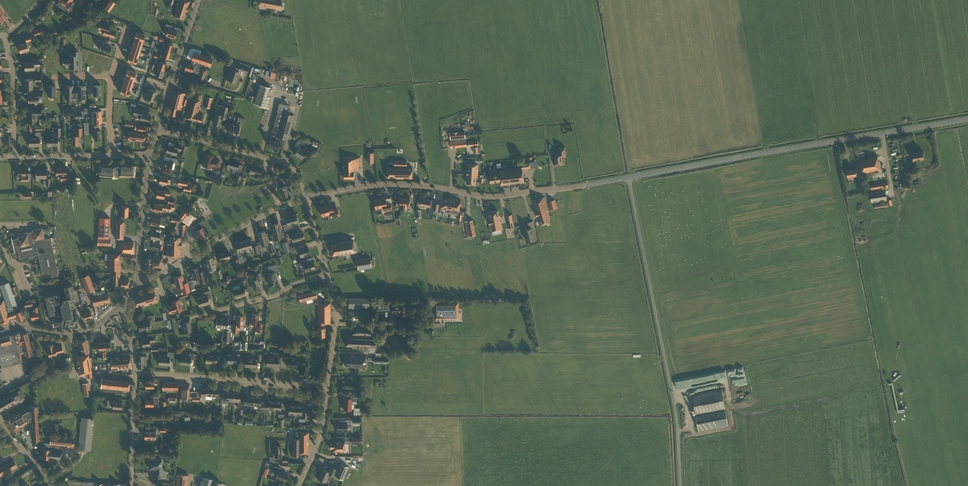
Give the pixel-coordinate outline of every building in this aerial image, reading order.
[(103,7),(109,11),(115,2),(112,0),(108,0),(103,7)] [(194,2),(188,0),(178,0),(174,13),(175,13),(174,16),(183,19),(185,14),(186,14),(189,7),(192,8),(194,2)] [(260,5),(280,9),(281,0),(261,0),(260,5)] [(100,22),(98,29),(104,31),(103,34),(114,38),(116,30),(110,28),(111,25),(100,22)] [(175,38),(177,31),(170,29),(172,25),(166,23),(165,27),(168,28),(166,35),(175,38)] [(35,36),(44,32),(42,26),(33,30),(35,36)] [(136,32),(135,38),(143,40),(145,35),(136,32)] [(28,45),(31,44),(30,40),(31,40),(30,36),(25,37),(26,41),(26,42),(18,45),(20,52),(29,49),(28,45)] [(135,38),(133,43),(141,46),(143,40),(135,38)] [(108,45),(108,42),(98,39),(96,43),(101,44),(99,50),(109,53),(111,46),(108,45)] [(165,42),(162,49),(165,50),(170,52),(173,45),(168,43),(165,42)] [(133,43),(131,49),(139,52),(141,46),(133,43)] [(184,69),(199,74),(198,78),(204,79),(206,71),(197,68),(198,66),(197,66),(198,61),(210,65),(212,58),(200,54),(201,51),(193,48),(192,48),(191,48),(190,48),(190,49),(189,49),(189,50),(186,57),(192,59),(190,64),(187,62),(184,69)] [(131,49),(129,55),(138,58),(139,52),(131,49)] [(161,53),(160,56),(163,57),(168,59),(170,52),(165,50),(162,49),(161,53)] [(66,58),(66,65),(69,65),(69,68),(78,68),(78,55),(78,51),(74,51),(74,55),(69,55),(69,58),(66,58)] [(90,51),(89,57),(95,59),(93,64),(105,68),(107,60),(101,58),(102,55),(90,51)] [(129,55),(127,61),(136,64),(138,58),(129,55)] [(157,57),(155,63),(156,63),(158,64),(157,68),(164,70),(166,63),(160,61),(161,59),(157,58),(157,57)] [(25,70),(34,69),(34,66),(40,65),(39,58),(33,59),(33,62),(24,63),(25,70)] [(235,71),(232,70),(230,69),(227,76),(230,76),(228,80),(235,82),(239,72),(238,72),(239,70),(246,72),(248,68),(240,65),(239,68),(236,67),(235,71)] [(153,71),(152,73),(155,74),(155,75),(162,77),(164,70),(157,68),(156,71),(153,71)] [(127,69),(126,75),(134,78),(136,72),(127,69)] [(126,75),(124,81),(132,84),(134,78),(126,75)] [(41,82),(41,76),(34,76),(35,79),(25,79),(25,89),(33,88),(33,85),(41,84),(41,82)] [(124,81),(122,87),(130,89),(132,84),(124,81)] [(268,96),(270,87),(259,84),(254,103),(267,107),(270,97),(268,96)] [(66,85),(66,98),(69,98),(69,103),(75,103),(75,89),(73,89),(73,85),(66,85)] [(75,89),(75,103),(82,103),(82,98),(85,98),(85,85),(77,85),(77,89),(75,89)] [(122,87),(120,93),(129,95),(130,89),(122,87)] [(154,101),(157,91),(149,89),(146,99),(145,101),(149,103),(150,100),(154,101)] [(185,106),(186,99),(184,98),(185,93),(173,90),(169,106),(170,107),(179,109),(181,110),(182,105),(185,106)] [(31,96),(28,96),(28,102),(35,102),(39,102),(39,98),(42,98),(42,92),(39,92),(35,92),(35,91),(31,92),(31,94),(35,94),(35,96),(31,96)] [(201,122),(203,115),(198,114),(201,101),(189,98),(184,117),(201,122)] [(131,103),(130,110),(133,111),(132,117),(135,118),(140,119),(148,122),(150,115),(143,113),(143,110),(138,109),(135,108),(136,104),(131,103)] [(270,139),(269,146),(279,149),(281,138),(288,139),(294,115),(287,113),(288,109),(289,105),(279,103),(277,111),(278,111),(272,131),(275,132),(275,133),(276,133),(275,136),(272,135),(270,139)] [(223,105),(222,111),(221,114),(216,113),(213,123),(220,125),(221,118),(225,119),(228,107),(223,105)] [(179,109),(170,107),(168,113),(177,116),(179,109)] [(41,115),(41,109),(34,109),(34,112),(28,112),(29,123),(36,122),(36,116),(38,116),(38,115),(41,115)] [(238,117),(236,125),(229,123),(227,130),(237,133),(239,126),(242,127),(244,118),(238,117)] [(76,132),(69,132),(69,137),(72,137),(72,139),(72,140),(71,140),(71,144),(72,144),(72,145),(79,145),(79,141),(79,136),(80,136),(82,136),(82,128),(81,128),(81,124),(76,124),(76,128),(76,132)] [(59,127),(59,125),(56,125),(56,127),(56,135),(50,135),(50,137),(47,137),(47,145),(58,145),(57,135),(60,135),(60,127),(59,127)] [(95,139),(101,139),(101,130),(97,130),(97,126),(93,126),(93,131),(94,131),(95,139)] [(129,131),(128,139),(137,140),(136,142),(146,143),(147,131),(138,130),(132,129),(132,131),(129,131)] [(466,147),(466,140),(465,130),(450,132),(451,148),(466,147)] [(39,137),(42,137),(42,132),(35,132),(36,137),(29,137),(29,145),(39,145),(39,137)] [(299,138),(298,141),(295,145),(298,147),(294,154),(302,158),(306,152),(300,148),(302,143),(304,141),(299,138)] [(180,150),(182,145),(175,144),(175,147),(168,145),(166,152),(176,155),(177,150),(180,150)] [(555,164),(563,164),(562,156),(566,156),(565,147),(558,148),(559,153),(553,154),(553,158),(554,158),(555,164)] [(916,160),(924,159),(923,151),(912,152),(913,160),(912,160),(913,164),(917,164),(916,160)] [(214,156),(206,154),(204,160),(203,160),(202,165),(211,167),(211,165),(218,167),(219,160),(213,158),(214,156)] [(877,156),(858,159),(860,168),(861,173),(880,170),(879,160),(878,160),(877,156)] [(163,159),(162,167),(163,167),(163,171),(170,173),(173,162),(176,163),(177,159),(170,157),(169,160),(163,159)] [(359,157),(355,158),(343,158),(343,172),(344,172),(344,178),(354,178),(354,171),(354,169),(359,169),(359,157)] [(235,173),(236,170),(241,172),(243,166),(238,164),(239,162),(229,159),(227,166),(232,168),(231,172),(235,173)] [(388,167),(387,178),(395,178),(413,179),(413,168),(408,167),(407,167),(400,167),(400,166),(402,166),(403,161),(395,161),(392,160),(392,162),(392,167),(389,167),(388,167)] [(520,168),(513,169),(515,183),(524,182),(523,169),(531,168),(530,162),(520,163),(520,168)] [(135,164),(120,163),(115,163),(115,165),(100,164),(99,175),(114,176),(120,176),(120,174),(134,175),(135,164)] [(467,174),(478,175),(478,164),(468,164),(467,174)] [(251,165),(249,172),(258,174),(257,179),(263,180),(265,171),(262,171),(263,168),(261,168),(251,165)] [(40,168),(36,168),(36,169),(36,177),(43,177),(44,181),(46,181),(46,185),(50,185),(50,178),(47,178),(47,177),(46,168),(46,167),(40,167),(40,168)] [(28,181),(28,179),(31,179),(31,173),(28,173),(28,168),(17,168),(17,175),(21,175),(21,181),(28,181)] [(69,171),(66,171),(66,168),(56,168),(56,175),(60,175),(60,180),(69,180),(69,171)] [(855,168),(846,170),(847,177),(856,175),(857,177),(861,177),(861,173),(860,168),(855,169),(855,168)] [(491,175),(489,175),(491,183),(500,182),(501,185),(506,184),(504,170),(499,170),(499,173),(491,175)] [(478,175),(467,174),(467,177),(468,177),(467,184),(476,184),(476,178),(478,178),(478,175)] [(190,192),(191,188),(186,187),(187,182),(185,182),(185,181),(178,180),(170,179),(168,179),(168,177),(160,175),(159,182),(167,184),(167,183),(169,184),(170,181),(178,182),(177,184),(184,185),(183,190),(190,192)] [(277,179),(276,175),(271,177),(274,184),(277,183),(279,188),(282,196),(289,193),(286,185),(287,185),(291,183),(288,177),(284,179),(285,180),(282,181),(280,178),(277,179)] [(71,190),(71,186),(65,186),(65,191),(69,191),(69,194),(73,194),(73,191),(71,191),(71,190)] [(164,198),(164,196),(165,194),(170,195),(170,191),(163,190),(162,191),(157,190),(156,196),(164,198)] [(887,200),(886,196),(885,191),(869,193),(871,202),(887,200)] [(392,209),(391,203),(387,203),(385,197),(381,197),(382,198),(374,200),(376,208),(384,207),(385,211),(392,209)] [(410,197),(405,197),(397,197),(397,205),(401,205),(401,209),(407,209),(407,205),(410,206),(410,197)] [(449,204),(450,198),(445,197),(445,198),(443,198),(441,208),(441,210),(444,211),(444,212),(451,213),(453,205),(449,204)] [(541,225),(550,222),(549,218),(550,218),(544,197),(533,200),(538,220),(539,220),(541,225)] [(435,201),(431,200),(422,198),(420,205),(430,206),(429,208),(434,208),(435,203),(435,201)] [(461,200),(450,198),(449,204),(453,205),(451,213),(458,214),(459,212),(461,200)] [(550,210),(557,208),(555,199),(548,201),(550,210)] [(154,204),(153,210),(161,212),(162,208),(166,209),(166,210),(170,211),(171,208),(174,209),(174,205),(171,204),(172,204),(168,203),(167,205),(159,203),(159,204),(154,204)] [(319,207),(322,216),(330,213),(331,217),(339,215),(337,208),(333,210),(331,203),(327,204),(328,205),(319,207)] [(128,206),(121,206),(121,215),(121,220),(113,220),(113,230),(116,230),(115,238),(123,239),(124,221),(124,216),(128,216),(128,206)] [(498,210),(489,212),(490,217),(488,217),(491,232),(503,229),(501,221),(500,221),(500,217),(500,215),(499,215),(498,210)] [(189,225),(195,217),(188,212),(187,213),(183,219),(182,219),(182,220),(186,223),(189,225)] [(287,224),(284,225),(283,225),(285,231),(293,229),(292,223),(298,222),(296,214),(289,216),(289,215),(285,216),(287,224)] [(165,224),(166,217),(161,216),(160,219),(152,217),(150,224),(159,226),(160,223),(165,224)] [(109,237),(110,218),(99,217),(98,236),(98,238),(97,245),(110,246),(111,239),(109,239),(109,237)] [(171,221),(175,222),(174,227),(176,228),(182,220),(182,219),(183,219),(172,217),(172,218),(172,219),(171,221)] [(186,235),(186,224),(185,224),(186,223),(182,220),(176,228),(170,236),(170,241),(167,241),(166,255),(181,256),(182,237),(182,235),(186,235)] [(207,234),(202,227),(205,225),(202,220),(192,226),(195,231),(196,231),(201,238),(207,234)] [(473,220),(465,221),(467,236),(476,234),(474,225),(473,222),(473,220)] [(532,228),(535,227),(533,221),(527,222),(529,228),(524,230),(527,241),(535,239),(532,228)] [(280,228),(278,222),(271,224),(273,233),(271,234),(272,240),(283,237),(281,228),(280,228)] [(32,230),(32,231),(26,232),(27,235),(17,237),(18,238),(12,239),(12,242),(11,244),(13,245),(13,248),(14,248),(18,247),(19,251),(17,251),(19,259),(38,255),(42,273),(49,272),(49,274),(51,273),(52,277),(59,275),(51,237),(44,239),(43,238),(44,238),(42,228),(32,230)] [(265,233),(264,230),(258,232),(260,242),(258,243),(260,252),(264,251),(263,247),(268,246),(270,253),(275,251),(273,243),(270,244),(267,233),(265,233)] [(152,231),(150,238),(160,240),(159,245),(163,245),(164,245),(165,240),(164,240),(164,236),(162,236),(163,233),(160,233),(152,231)] [(304,237),(302,232),(299,233),(298,232),(291,234),(293,241),(300,239),(300,238),(304,237)] [(252,246),(253,247),(252,247),(249,239),(242,241),(245,249),(249,248),(251,253),(254,252),(255,254),(259,253),(257,245),(252,246)] [(353,240),(336,243),(336,244),(330,245),(332,255),(341,254),(341,255),(355,252),(353,240)] [(235,243),(236,247),(235,247),(238,257),(239,261),(244,260),(243,255),(241,256),(240,250),(245,249),(242,241),(235,243)] [(284,251),(290,250),(288,241),(281,243),(284,251)] [(121,254),(133,253),(133,242),(129,242),(129,243),(126,243),(126,242),(121,242),(121,243),(118,243),(118,250),(121,250),(121,254)] [(297,246),(291,248),(293,253),(299,251),(301,257),(310,254),(308,247),(307,246),(305,247),(298,249),(297,246)] [(229,262),(233,261),(232,255),(229,256),(227,249),(224,250),(224,251),(218,253),(221,261),(228,258),(229,262)] [(120,253),(109,253),(109,269),(113,269),(113,274),(113,279),(113,287),(119,287),(119,286),(122,286),(122,287),(129,287),(129,279),(120,279),(120,275),(120,274),(120,269),(120,253)] [(152,258),(149,258),(145,258),(145,270),(152,271),(152,265),(155,266),(155,267),(161,268),(162,256),(153,256),(152,258)] [(206,260),(205,261),(206,265),(207,265),(208,270),(213,269),(214,272),(216,272),(215,271),(218,270),(217,268),(215,260),(213,260),(212,257),(206,259),(206,260)] [(360,259),(356,260),(357,261),(358,269),(371,267),(369,257),(360,259)] [(306,271),(315,268),(313,261),(306,263),(305,260),(299,262),(300,265),(304,264),(306,271)] [(270,273),(266,274),(268,281),(269,281),(270,285),(278,283),(275,272),(275,270),(278,270),(276,264),(270,266),(271,270),(269,271),(270,273)] [(204,270),(200,271),(198,267),(191,269),(193,279),(199,278),(200,283),(207,281),(204,270)] [(259,280),(263,278),(260,271),(255,273),(256,279),(251,280),(254,290),(261,288),(259,280)] [(89,274),(81,277),(87,292),(90,291),(95,289),(89,274)] [(184,283),(182,275),(174,277),(177,287),(184,285),(185,289),(189,289),(187,282),(184,283)] [(247,286),(245,279),(241,280),(242,282),(239,283),(239,285),(233,287),(234,290),(233,290),(236,297),(246,294),(244,287),(247,286)] [(0,285),(0,286),(7,307),(6,307),(7,310),(17,306),(17,304),(13,294),(11,288),(10,286),(9,284),(9,282),(0,285)] [(73,290),(72,285),(64,286),(67,297),(61,298),(60,292),(44,295),(48,316),(49,318),(52,319),(54,326),(64,324),(67,324),(68,325),(70,325),(70,323),(74,322),(74,323),(78,322),(78,321),(79,321),(77,314),(74,302),(78,301),(76,289),(73,290)] [(95,289),(90,291),(91,293),(93,293),(93,296),(91,296),(94,307),(104,304),(103,303),(106,302),(106,303),(110,302),(108,292),(105,293),(104,290),(96,292),(95,289)] [(145,306),(158,302),(154,290),(136,295),(137,297),(133,298),(136,307),(144,304),(145,306)] [(206,305),(210,303),(208,299),(212,297),(210,290),(204,292),(205,296),(197,299),(199,306),(206,304),(206,305)] [(318,299),(317,297),(315,291),(298,295),(300,301),(312,298),(314,304),(318,304),(318,325),(319,325),(319,328),(317,328),(316,328),(316,336),(318,336),(325,336),(325,328),(323,328),(323,324),(331,324),(330,302),(322,302),(322,299),(318,299)] [(349,307),(369,307),(369,298),(349,298),(349,307)] [(182,310),(179,299),(172,302),(173,305),(168,306),(170,313),(175,311),(175,312),(182,310)] [(0,301),(0,323),(10,320),(10,318),(7,310),(6,307),(7,307),(4,300),(0,301)] [(376,308),(376,310),(389,310),(389,301),(388,301),(376,301),(376,308)] [(458,303),(436,303),(436,317),(458,317),(458,303)] [(399,305),(392,306),(392,313),(399,313),(399,314),(407,314),(407,305),(399,305)] [(17,306),(7,310),(10,318),(16,316),(18,321),(24,318),(21,310),(19,306),(17,306)] [(31,319),(39,318),(38,311),(37,306),(33,307),(34,311),(30,311),(31,319)] [(87,311),(87,310),(86,307),(82,308),(83,312),(85,319),(93,317),(90,310),(87,311)] [(349,320),(369,320),(369,311),(349,311),(349,320)] [(259,314),(252,314),(251,319),(250,319),(250,323),(251,324),(251,326),(254,326),(254,324),(256,324),(255,330),(262,331),(263,323),(258,323),(259,314)] [(149,328),(151,328),(150,323),(155,322),(153,315),(147,316),(148,320),(138,322),(140,330),(146,329),(146,331),(150,331),(149,328)] [(233,331),(233,332),(238,332),(238,326),(243,326),(243,320),(243,316),(238,315),(237,319),(236,319),(236,324),(233,324),(233,331)] [(217,319),(216,326),(224,327),(224,330),(225,331),(225,336),(224,341),(229,341),(232,342),(233,332),(233,331),(230,331),(230,326),(227,326),(227,324),(228,318),(224,317),(224,319),(217,319)] [(185,332),(192,331),(190,321),(185,322),(184,318),(178,320),(179,325),(183,324),(185,332)] [(347,336),(346,346),(352,346),(352,348),(367,348),(367,351),(369,353),(375,353),(375,349),(376,349),(376,338),(370,338),(370,328),(365,328),(353,328),(352,336),(347,336)] [(21,332),(14,334),(14,335),(18,349),(19,352),(19,353),(24,352),(24,353),(26,358),(34,355),(32,347),(36,346),(34,340),(30,342),(28,332),(22,334),(21,332)] [(149,341),(154,341),(153,337),(153,334),(147,335),(147,338),(146,338),(146,339),(142,339),(142,346),(144,346),(144,347),(147,346),(150,345),(149,341)] [(2,362),(3,367),(21,362),(19,352),(18,349),(14,335),(10,336),(9,335),(0,337),(0,338),(0,362),(2,362)] [(87,347),(85,340),(79,342),(83,356),(76,357),(77,364),(78,364),(79,367),(78,367),(79,375),(87,373),(87,378),(92,377),(88,355),(87,351),(86,351),(86,348),(87,347)] [(103,357),(102,342),(95,342),(95,350),(101,350),(101,352),(100,352),(100,357),(103,357)] [(110,342),(102,342),(103,357),(103,359),(107,359),(108,359),(107,357),(106,357),(105,351),(105,350),(110,349),(110,342)] [(54,348),(53,344),(47,346),(48,350),(47,350),(49,356),(57,354),(57,353),(63,351),(62,346),(54,348)] [(220,355),(220,349),(213,349),(213,354),(206,354),(206,362),(216,363),(217,355),(220,355)] [(239,356),(239,351),(233,350),(233,354),(228,354),(227,362),(236,362),(236,355),(239,356)] [(169,365),(169,357),(173,358),(174,352),(168,352),(167,356),(163,355),(163,357),(159,357),(159,364),(169,365)] [(273,357),(267,357),(266,365),(277,366),(277,358),(280,358),(281,353),(274,352),(273,357)] [(290,358),(290,352),(282,352),(281,358),(287,359),(287,366),(297,367),(298,358),(290,358)] [(193,360),(194,353),(189,353),(189,357),(180,356),(180,363),(190,364),(190,359),(193,360)] [(144,356),(144,355),(138,356),(138,368),(144,367),(147,367),(147,363),(144,363),(144,359),(147,359),(147,356),(144,356)] [(365,368),(365,356),(346,355),(345,366),(351,366),(351,368),(355,368),(355,366),(358,366),(358,368),(365,368)] [(122,369),(121,357),(117,358),(117,359),(111,359),(111,368),(118,367),(118,369),(122,369)] [(245,366),(255,367),(255,359),(245,359),(245,366)] [(102,376),(101,387),(122,389),(122,391),(122,392),(122,393),(122,391),(129,392),(128,393),(129,393),(130,378),(123,378),(123,379),(110,378),(110,376),(102,376)] [(84,396),(91,395),(89,382),(82,384),(84,396)] [(171,392),(180,392),(180,398),(189,398),(189,385),(180,384),(180,385),(178,385),(178,382),(162,382),(162,389),(162,392),(171,392)] [(201,387),(200,397),(205,397),(205,398),(206,399),(212,399),(212,395),(211,395),(212,387),(206,387),(201,387)] [(212,387),(211,395),(212,395),(216,396),(216,397),(218,398),(217,403),(222,403),(222,393),(218,393),(218,388),(212,387)] [(19,389),(15,392),(13,393),(0,401),(0,410),(6,407),(7,408),(17,401),(20,399),(20,398),(25,395),(21,388),(19,389)] [(695,414),(725,408),(721,388),(692,394),(695,414)] [(234,392),(227,392),(227,393),(223,393),(222,402),(227,403),(227,399),(230,400),(230,407),(233,407),(234,400),(233,400),(234,392)] [(240,393),(234,392),(233,400),(234,400),(237,400),(237,407),(242,407),(243,396),(240,396),(240,393)] [(145,399),(145,406),(153,406),(154,404),(158,404),(158,395),(150,395),(150,399),(145,399)] [(357,401),(357,395),(351,395),(350,398),(344,398),(344,409),(351,410),(351,401),(357,401)] [(244,396),(243,408),(247,408),(247,404),(251,404),(251,411),(252,412),(254,412),(254,409),(254,408),(254,405),(254,404),(254,397),(248,396),(247,396),(244,396)] [(254,397),(254,404),(254,405),(254,408),(259,408),(259,411),(264,412),(264,408),(265,400),(260,400),(261,397),(254,397)] [(121,409),(122,402),(113,401),(109,401),(109,399),(105,399),(105,405),(109,406),(109,404),(113,405),(113,408),(121,409)] [(264,415),(263,419),(269,420),(269,415),(270,409),(274,409),(275,401),(268,401),(265,400),(264,408),(264,415)] [(275,401),(274,409),(279,410),(278,416),(284,416),(284,410),(282,410),(282,406),(281,406),(281,402),(275,401)] [(289,405),(288,412),(285,412),(284,419),(290,420),(290,413),(295,414),(295,406),(289,405)] [(28,409),(22,413),(27,422),(31,422),(32,440),(40,440),(38,406),(32,406),(30,406),(30,409),(28,409)] [(295,406),(295,414),(299,414),(299,420),(304,421),(305,411),(301,411),(302,406),(295,406)] [(696,415),(699,430),(728,424),(725,410),(696,415)] [(12,418),(6,421),(13,433),(16,432),(18,430),(20,429),(19,427),(27,422),(22,413),(21,412),(12,418)] [(90,451),(94,418),(81,417),(78,450),(90,451)] [(345,423),(337,423),(337,431),(347,431),(351,430),(351,425),(351,419),(345,419),(345,423)] [(156,439),(156,430),(150,430),(150,431),(144,430),(144,438),(156,439)] [(296,432),(296,438),(299,438),(299,447),(299,454),(308,454),(308,440),(309,432),(299,432),(296,432)] [(44,449),(43,458),(49,458),(49,462),(62,463),(64,445),(68,445),(67,448),(73,449),(74,438),(51,435),(50,443),(44,443),(44,449)] [(333,442),(330,442),(330,448),(333,448),(333,451),(345,451),(345,441),(339,441),(335,441),(333,441),(333,442)] [(155,469),(156,469),(156,477),(162,477),(162,468),(162,460),(153,460),(153,459),(149,459),(149,464),(149,468),(155,469)] [(17,466),(14,460),(0,468),(0,475),(17,466)] [(337,470),(336,469),(331,467),(329,471),(322,468),(320,472),(321,472),(318,478),(326,482),(327,479),(331,481),(334,473),(335,474),(335,476),(343,479),(349,467),(340,463),(337,470)] [(285,481),(288,474),(280,471),(281,468),(274,466),(272,471),(278,473),(276,477),(285,481)] [(189,475),(177,474),(176,485),(188,485),(189,475)] [(213,479),(205,477),(204,481),(201,481),(200,485),(211,485),(213,479)]
